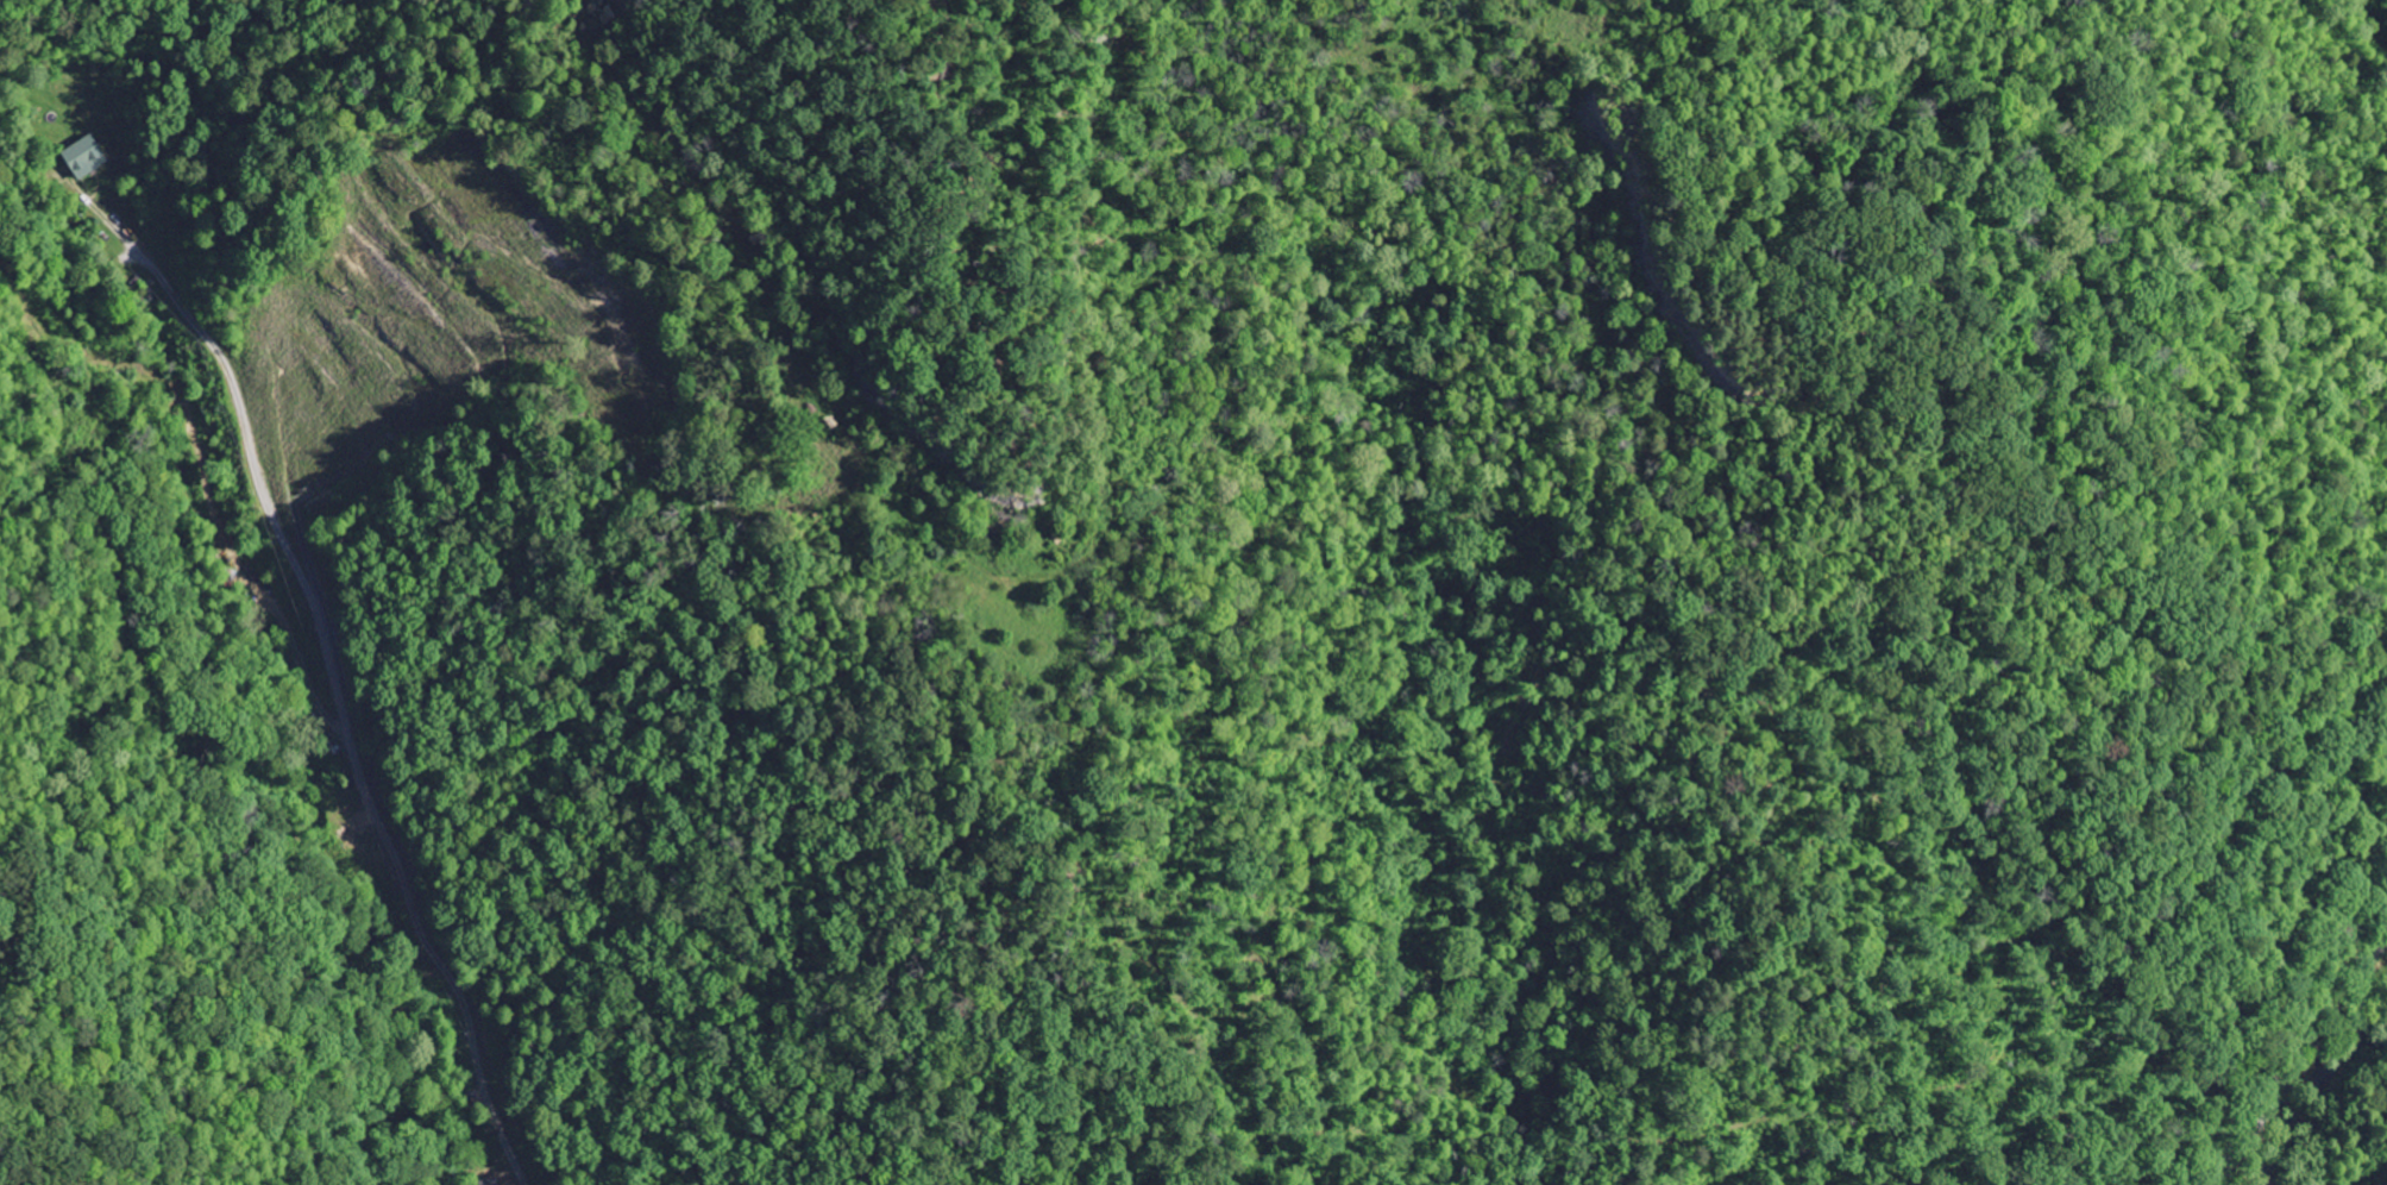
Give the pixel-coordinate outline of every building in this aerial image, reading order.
[(112,166),(100,136),(66,150),(78,179),(112,166)]
